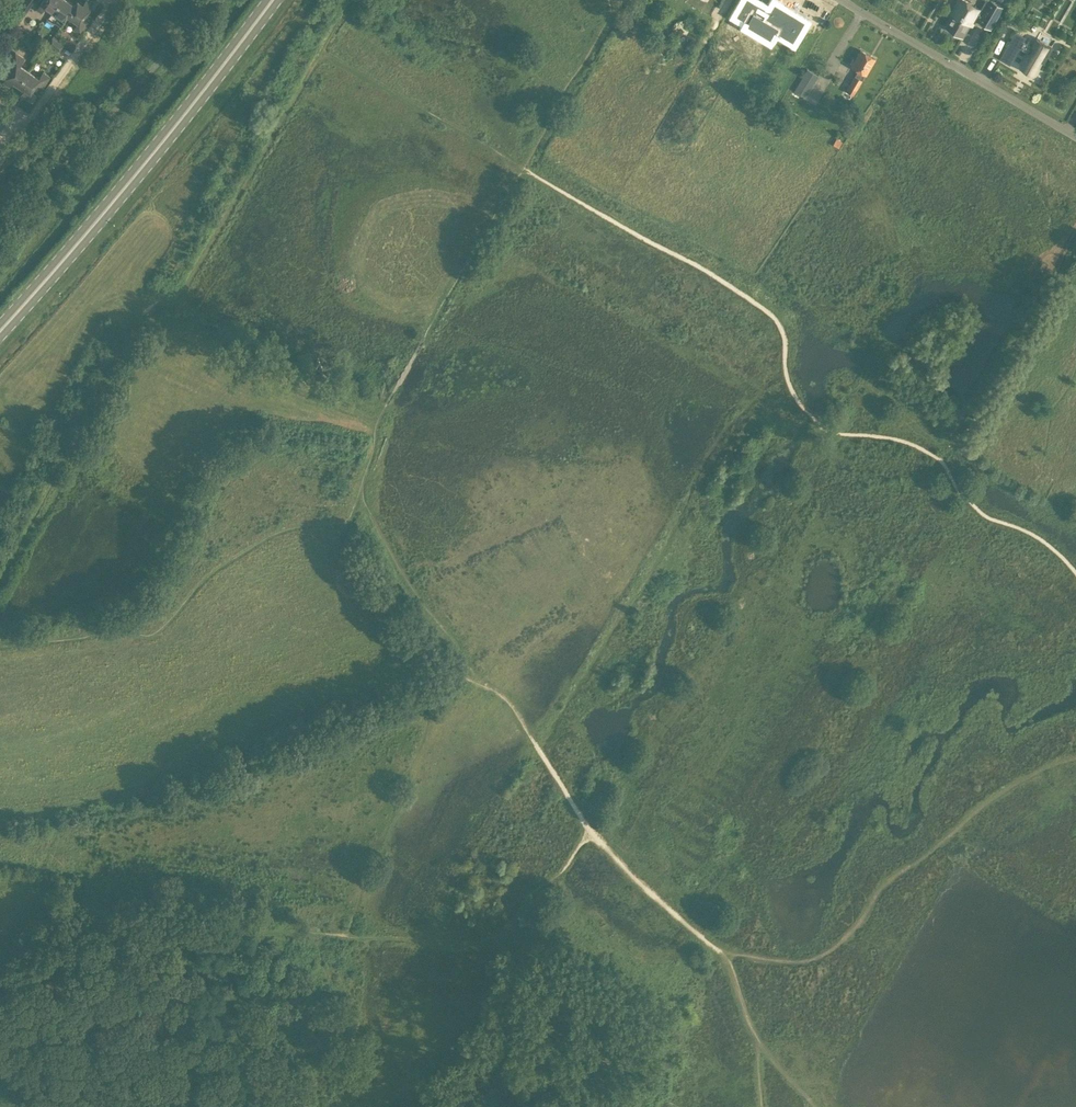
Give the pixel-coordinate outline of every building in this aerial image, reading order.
[(23,17),(31,4),(26,0),(17,13),(23,17)] [(45,7),(51,12),(60,0),(43,0),(36,9),(41,13),(45,7)] [(74,5),(67,0),(60,0),(51,12),(58,16),(54,22),(60,26),(67,15),(74,5)] [(77,1),(74,5),(67,15),(77,23),(73,29),(80,34),(88,23),(98,8),(86,0),(85,0),(82,4),(77,1)] [(981,9),(965,0),(959,0),(951,13),(953,14),(946,27),(963,37),(970,24),(972,25),(976,18),(980,20),(979,21),(991,28),(1003,6),(992,0),(991,0),(992,1),(985,13),(980,11),(981,9)] [(740,6),(734,16),(746,23),(745,26),(757,33),(761,25),(774,33),(780,23),(792,30),(798,20),(798,19),(780,8),(781,7),(773,2),(767,14),(757,8),(756,7),(753,14),(740,6)] [(1054,46),(1038,37),(1037,39),(1036,39),(1032,46),(1024,41),(1025,38),(1016,32),(1008,45),(1018,51),(1020,48),(1028,53),(1020,67),(1035,75),(1043,61),(1044,62),(1054,46)] [(48,42),(59,50),(63,45),(52,37),(48,42)] [(40,56),(46,61),(53,51),(47,47),(40,56)] [(851,66),(859,70),(847,92),(853,95),(856,89),(875,58),(860,49),(854,60),(853,59),(850,64),(852,65),(851,66)] [(13,82),(18,85),(28,70),(20,64),(24,58),(15,52),(8,63),(13,67),(3,81),(10,86),(13,82)] [(818,76),(806,69),(795,91),(806,97),(818,76)] [(43,71),(39,77),(28,70),(18,85),(23,89),(20,93),(32,102),(36,96),(31,92),(37,83),(40,85),(42,87),(43,85),(50,76),(43,71)]
